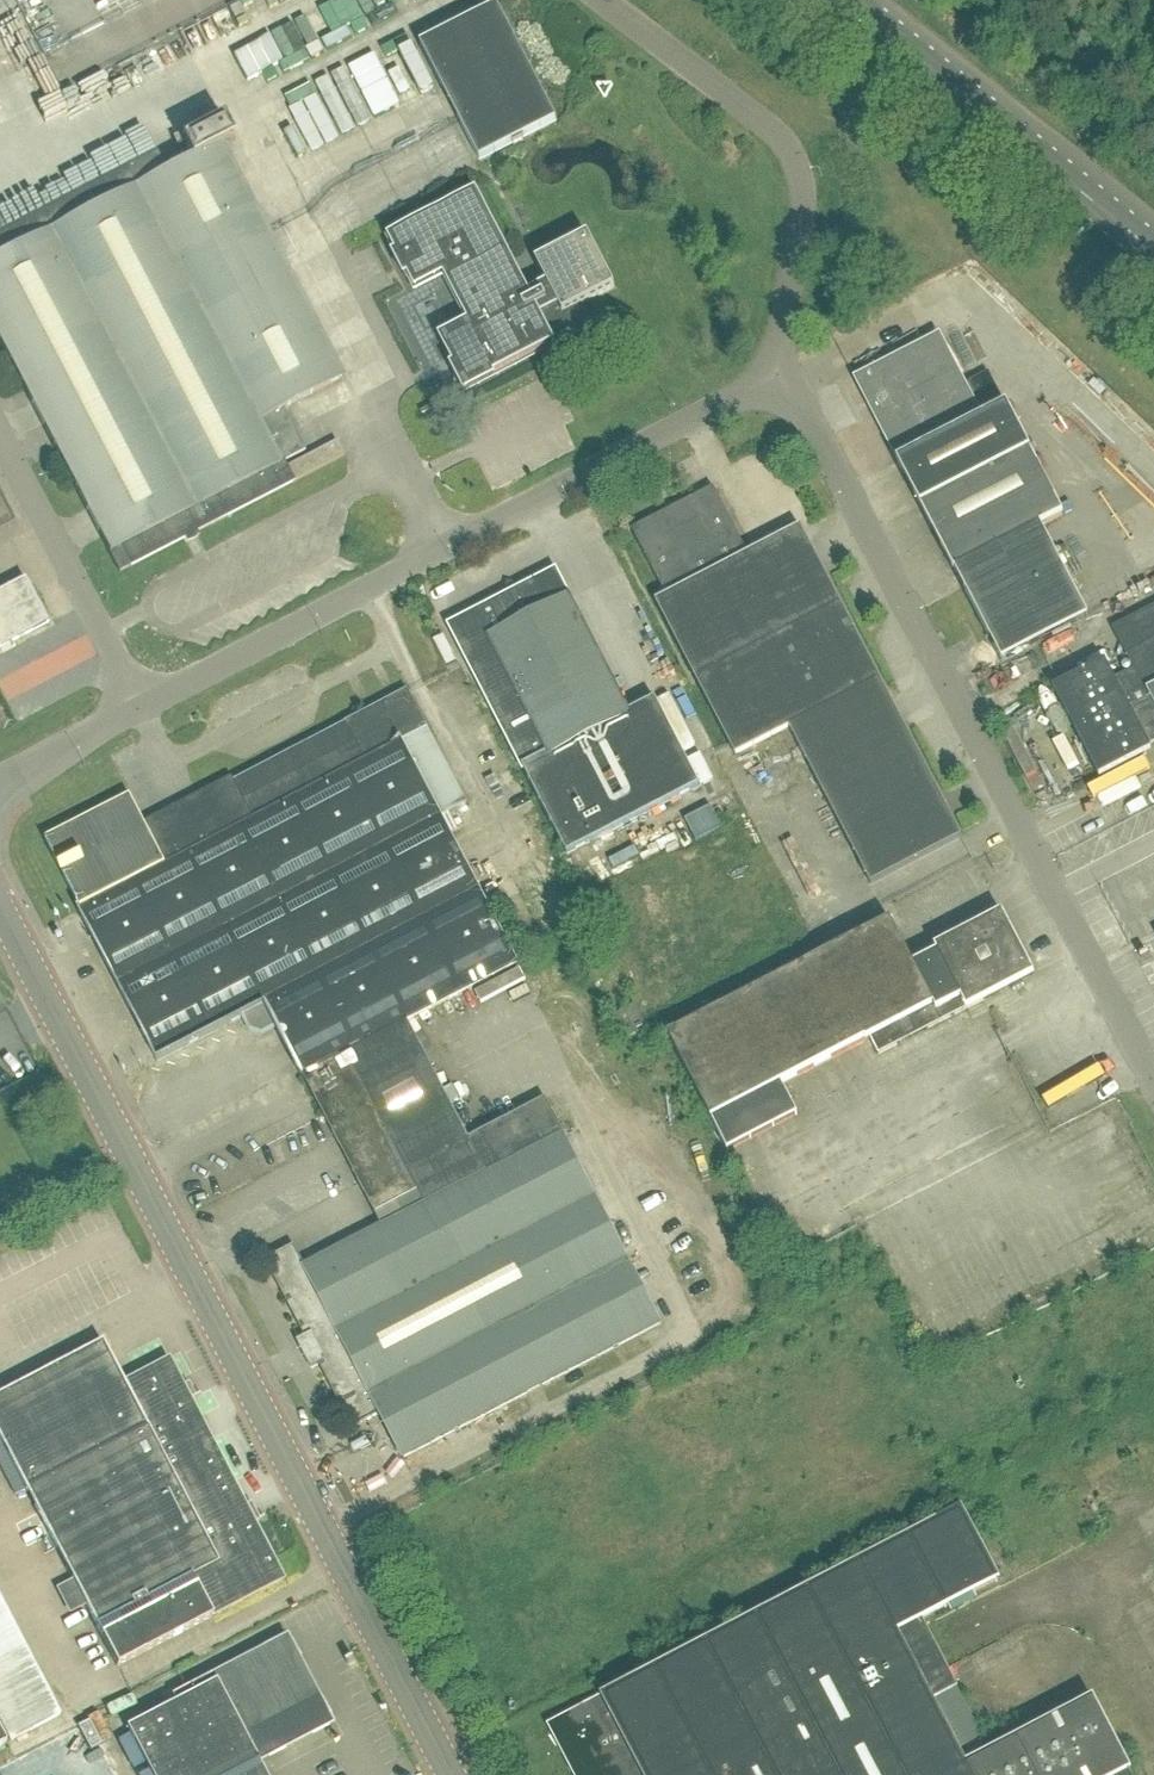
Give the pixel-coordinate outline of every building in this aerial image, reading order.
[(334,4),(310,12),(320,39),(344,31),(334,4)] [(480,165),(558,126),(500,10),(422,49),(480,165)] [(300,16),(275,27),(279,36),(304,26),(300,16)] [(332,60),(320,63),(328,93),(340,89),(332,60)] [(294,482),(344,457),(337,443),(304,460),(279,412),(343,380),(221,145),(234,139),(223,118),(181,140),(192,160),(137,189),(126,168),(0,233),(0,344),(109,554),(120,549),(130,568),(294,483),(294,482)] [(102,141),(104,148),(91,153),(95,166),(146,148),(135,118),(116,125),(119,135),(102,141)] [(536,265),(547,285),(526,296),(504,255),(505,255),(495,236),(494,236),(475,200),(414,232),(414,231),(393,242),(400,255),(394,258),(405,279),(411,276),(417,288),(446,273),(473,324),(467,327),(442,341),(455,368),(452,369),(465,394),(497,378),(555,348),(554,345),(588,327),(578,309),(615,289),(588,238),(536,265)] [(854,380),(922,509),(955,572),(1063,517),(989,374),(965,386),(939,336),(854,380)] [(749,556),(714,489),(633,531),(669,599),(658,604),(738,757),(790,730),(871,886),(962,839),(801,529),(749,556)] [(630,715),(571,601),(557,573),(450,629),(568,857),(702,788),(657,701),(630,715)] [(48,625),(25,580),(0,593),(0,650),(48,625)] [(1113,629),(1135,671),(1109,685),(1101,668),(1060,690),(1104,774),(1146,752),(1144,749),(1153,744),(1153,607),(1113,629)] [(435,629),(426,633),(439,658),(448,654),(435,629)] [(262,1032),(276,1024),(304,1076),(408,1024),(518,967),(505,942),(513,938),(506,925),(498,929),(441,820),(468,806),(409,693),(148,828),(131,797),(46,841),(82,910),(82,911),(82,912),(159,1059),(244,1015),(251,1028),(262,1032)] [(780,753),(757,762),(770,794),(793,785),(780,753)] [(680,811),(690,832),(713,820),(704,800),(680,811)] [(903,954),(887,920),(664,1023),(718,1141),(789,1108),(776,1080),(865,1039),(869,1046),(1028,973),(999,910),(903,954)] [(408,1024),(304,1076),(384,1226),(305,1268),(295,1248),(267,1263),(314,1351),(306,1355),(313,1369),(321,1365),(354,1429),(382,1415),(405,1461),(663,1326),(557,1120),(546,1101),(469,1140),(408,1024)] [(646,1084),(669,1071),(664,1062),(641,1075),(646,1084)] [(143,1654),(213,1618),(283,1582),(169,1361),(123,1385),(101,1343),(0,1395),(0,1445),(118,1668),(143,1654)] [(1124,1763),(1110,1736),(1092,1702),(994,1754),(958,1684),(930,1700),(897,1636),(996,1582),(961,1513),(604,1700),(549,1729),(574,1774),(1128,1774),(1126,1772),(1128,1771),(1124,1763)] [(255,1764),(329,1724),(284,1638),(170,1698),(173,1705),(124,1730),(148,1774),(261,1774),(255,1764)] [(1123,1750),(1145,1739),(1131,1712),(1109,1723),(1123,1750)] [(88,1723),(77,1729),(89,1752),(100,1746),(88,1723)]
